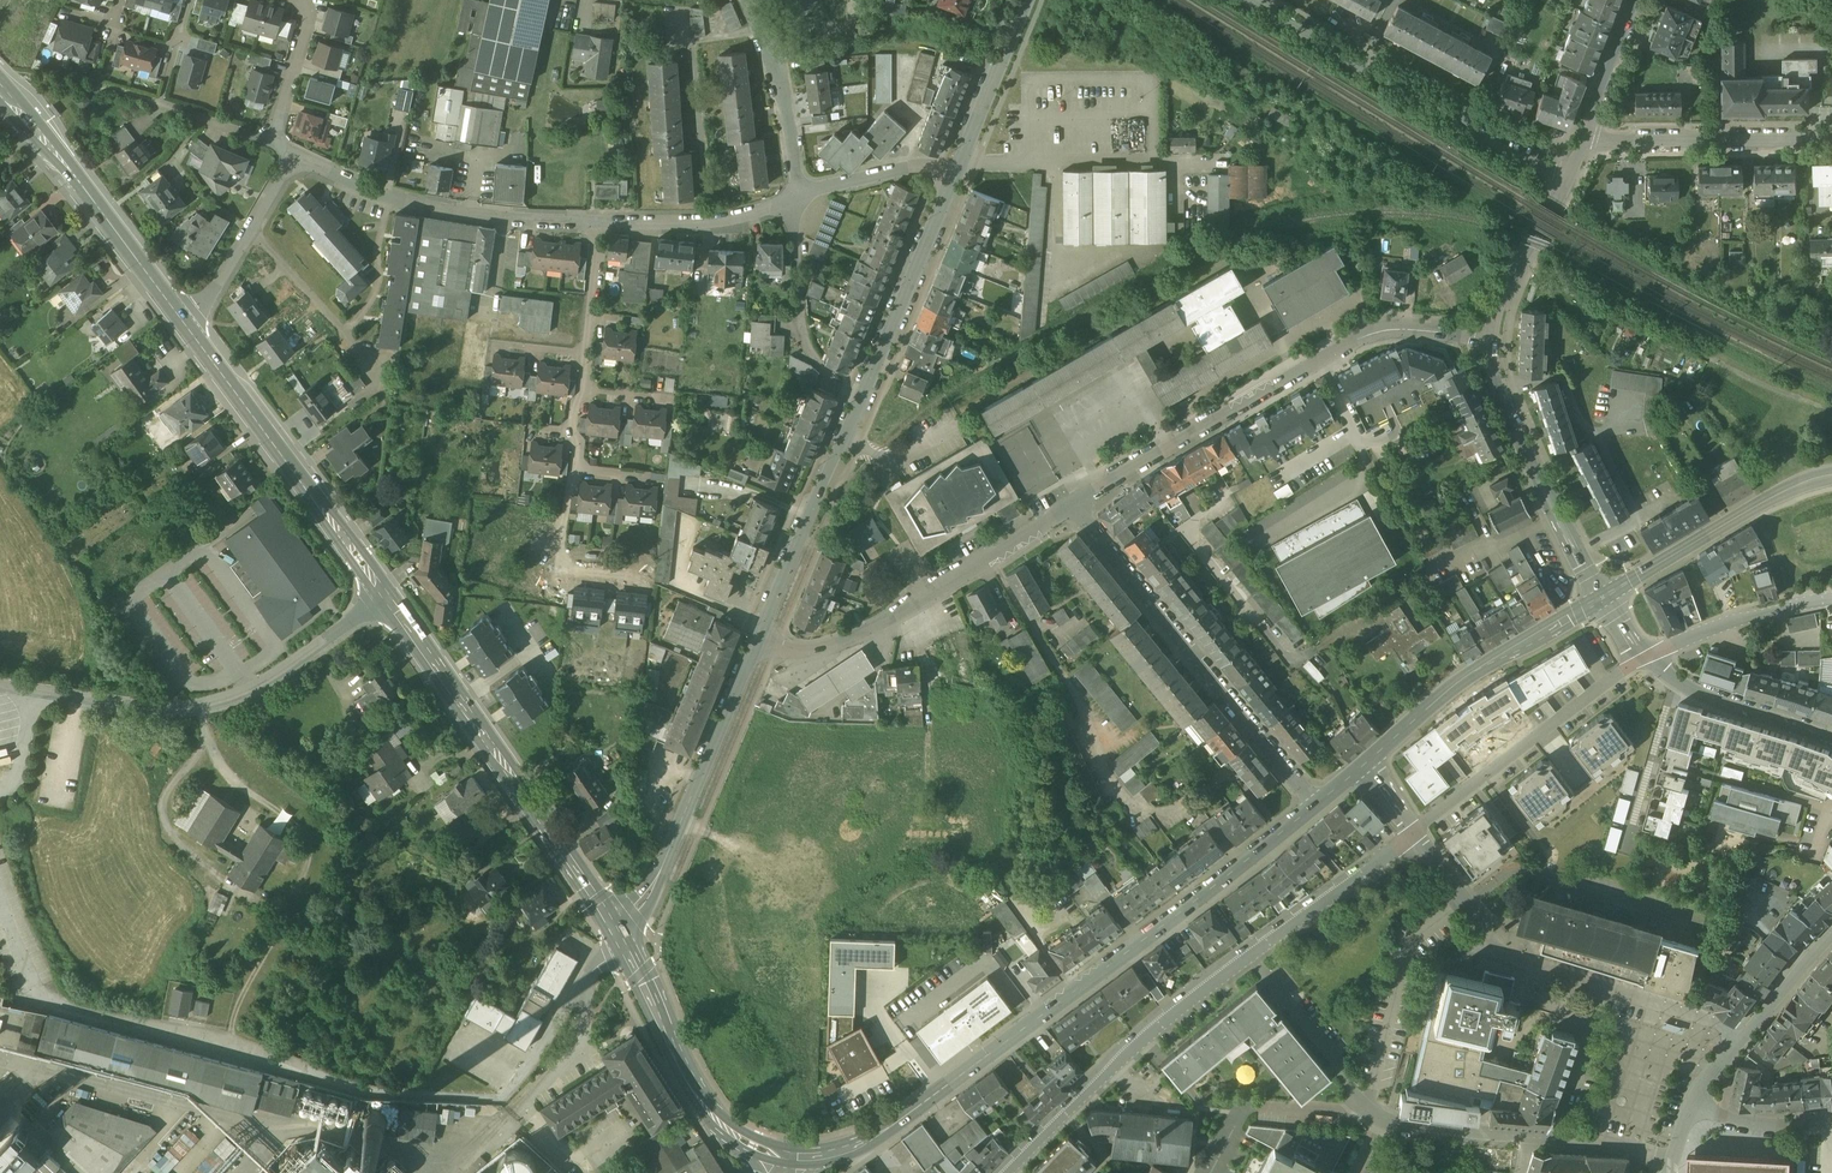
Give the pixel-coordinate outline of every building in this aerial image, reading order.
[(125,6),(135,9),(137,2),(138,0),(126,0),(125,6)] [(153,7),(169,11),(172,2),(173,0),(155,0),(153,7)] [(194,12),(201,14),(202,14),(206,0),(198,0),(194,12)] [(202,14),(201,14),(201,17),(218,22),(221,11),(225,12),(227,6),(228,0),(206,0),(202,14)] [(267,5),(251,0),(250,6),(244,24),(243,28),(259,32),(267,5)] [(478,0),(464,0),(457,30),(467,33),(470,21),(475,22),(466,64),(465,67),(475,69),(490,3),(478,0)] [(490,3),(475,69),(475,70),(532,82),(549,0),(490,0),(490,3)] [(844,18),(857,18),(858,0),(845,0),(844,18)] [(941,0),(938,6),(951,12),(952,10),(964,15),(971,0),(940,0),(941,0)] [(1369,17),(1378,0),(1336,0),(1369,17)] [(1603,0),(1587,0),(1582,12),(1610,22),(1617,6),(1603,0)] [(96,5),(82,1),(80,8),(94,12),(96,5)] [(1583,6),(1571,1),(1569,7),(1579,10),(1581,11),(1583,6)] [(183,5),(172,2),(169,11),(172,12),(170,19),(178,22),(183,5)] [(250,6),(235,2),(234,8),(230,20),(244,24),(250,6)] [(741,27),(730,2),(718,8),(728,33),(741,27)] [(907,5),(882,2),(880,11),(905,15),(907,5)] [(616,5),(595,3),(593,17),(601,18),(600,23),(607,24),(608,18),(615,19),(616,5)] [(284,10),(267,5),(259,32),(276,37),(282,16),(284,10)] [(1658,24),(1684,35),(1688,26),(1692,16),(1691,15),(1666,5),(1658,24)] [(1417,47),(1430,20),(1423,16),(1421,20),(1411,14),(1412,14),(1398,7),(1384,33),(1393,38),(1395,35),(1402,39),(1401,42),(1402,43),(1403,40),(1417,47)] [(353,15),(330,8),(324,29),(333,31),(348,35),(353,15)] [(704,9),(691,8),(690,15),(704,16),(704,9)] [(1581,11),(1579,10),(1578,12),(1581,13),(1577,24),(1574,23),(1570,34),(1601,46),(1610,22),(1582,12),(1581,11)] [(1512,26),(1490,15),(1485,29),(1507,40),(1512,26)] [(296,21),(282,16),(276,37),(290,41),(296,21)] [(704,16),(690,18),(693,38),(706,36),(704,16)] [(844,25),(831,27),(831,29),(798,32),(799,43),(804,42),(804,43),(806,43),(806,42),(822,41),(822,42),(823,41),(845,39),(845,37),(857,38),(857,18),(844,18),(844,25)] [(1449,65),(1463,37),(1453,32),(1451,35),(1437,28),(1439,25),(1430,20),(1417,47),(1431,55),(1430,58),(1431,58),(1432,56),(1449,65)] [(79,26),(63,21),(55,49),(71,53),(79,26)] [(51,22),(43,42),(50,45),(58,25),(51,22)] [(1684,35),(1658,24),(1649,46),(1662,51),(1675,56),(1679,46),(1684,35)] [(93,30),(79,26),(71,53),(85,57),(90,39),(93,30)] [(1696,29),(1688,26),(1684,35),(1679,46),(1687,49),(1696,29)] [(348,35),(333,31),(331,38),(352,44),(354,36),(348,35)] [(1601,46),(1570,34),(1564,48),(1560,58),(1562,59),(1591,71),(1601,46)] [(612,40),(592,37),(577,35),(575,54),(589,56),(586,75),(606,78),(612,40)] [(1463,37),(1449,65),(1468,75),(1467,78),(1477,83),(1491,57),(1476,49),(1467,44),(1469,41),(1463,37)] [(218,43),(199,38),(196,48),(215,53),(218,43)] [(101,42),(90,39),(85,57),(87,61),(95,63),(101,42)] [(142,45),(127,41),(125,47),(121,63),(136,67),(142,45)] [(1744,42),(1723,42),(1723,76),(1744,75),(1744,42)] [(342,49),(321,43),(315,62),(322,64),(337,68),(342,49)] [(1564,48),(1554,44),(1550,55),(1560,58),(1564,48)] [(125,47),(118,45),(113,66),(120,68),(121,63),(125,47)] [(157,49),(142,45),(136,67),(150,71),(151,71),(155,56),(157,49)] [(726,99),(751,96),(748,76),(749,76),(748,69),(747,69),(744,51),(719,54),(726,99)] [(921,52),(908,100),(922,104),(923,103),(927,88),(935,56),(921,52)] [(958,54),(944,52),(943,59),(957,61),(958,54)] [(272,59),(251,53),(249,62),(270,68),(272,59)] [(889,54),(874,54),(876,105),(891,104),(889,54)] [(205,61),(187,55),(179,82),(198,87),(205,61)] [(1560,58),(1550,55),(1548,61),(1560,66),(1562,59),(1560,58)] [(162,58),(155,56),(151,71),(150,71),(149,76),(156,78),(162,58)] [(815,58),(801,59),(802,68),(815,67),(815,58)] [(1817,59),(1783,59),(1784,71),(1787,71),(1787,75),(1761,75),(1762,75),(1762,87),(1809,87),(1809,88),(1812,88),(1812,74),(1810,74),(1810,71),(1817,71),(1817,59)] [(677,61),(649,64),(653,107),(653,110),(681,107),(677,61)] [(466,64),(460,63),(455,88),(495,95),(528,100),(532,82),(475,70),(475,69),(465,67),(466,64)] [(1251,70),(1234,63),(1230,72),(1247,80),(1251,70)] [(337,68),(322,64),(320,72),(341,78),(343,70),(337,68)] [(971,76),(942,64),(939,72),(945,75),(935,100),(938,102),(936,109),(954,116),(971,76)] [(1588,76),(1569,69),(1567,75),(1586,82),(1588,76)] [(274,75),(254,70),(246,96),(266,102),(269,92),(271,91),(272,87),(271,85),(274,75)] [(818,70),(818,71),(806,72),(808,90),(828,88),(826,70),(820,70),(818,70)] [(1708,71),(1696,71),(1696,83),(1708,84),(1708,71)] [(1518,79),(1508,75),(1506,82),(1503,81),(1495,104),(1520,113),(1523,104),(1529,106),(1533,93),(1528,91),(1530,83),(1522,80),(1524,75),(1520,73),(1518,79)] [(1559,73),(1551,96),(1559,99),(1567,76),(1559,73)] [(1586,82),(1567,75),(1567,76),(1559,99),(1551,122),(1568,128),(1578,104),(1577,103),(1586,82)] [(1723,76),(1721,76),(1721,114),(1762,113),(1762,110),(1809,110),(1809,88),(1809,87),(1762,87),(1762,75),(1761,75),(1744,75),(1723,76)] [(336,87),(318,82),(318,80),(311,77),(305,95),(331,103),(336,87)] [(415,88),(415,79),(401,79),(401,87),(415,88)] [(350,83),(340,80),(338,86),(349,89),(350,83)] [(357,85),(350,83),(349,89),(355,91),(357,85)] [(368,87),(361,85),(358,97),(365,99),(368,87)] [(455,88),(438,85),(432,121),(439,122),(436,139),(452,142),(452,147),(471,151),(473,143),(487,145),(493,109),(495,95),(455,88)] [(414,91),(400,88),(395,109),(409,112),(414,91)] [(828,88),(808,90),(809,108),(821,107),(821,108),(824,107),(830,106),(828,88)] [(935,90),(927,88),(923,103),(930,106),(935,90)] [(1657,114),(1657,92),(1634,92),(1635,115),(1657,114)] [(1680,114),(1680,92),(1657,92),(1657,114),(1680,114)] [(1551,96),(1543,94),(1535,117),(1551,122),(1559,99),(1551,96)] [(84,95),(77,102),(84,109),(91,102),(84,95)] [(751,96),(726,99),(732,143),(738,142),(758,139),(754,117),(755,117),(754,110),(753,110),(751,96)] [(599,111),(612,110),(611,98),(598,99),(599,111)] [(1293,116),(1272,106),(1267,116),(1289,125),(1293,116)] [(681,107),(653,110),(657,156),(663,155),(685,154),(681,107)] [(936,109),(932,107),(920,140),(922,141),(920,148),(938,155),(954,116),(936,109)] [(493,109),(487,145),(497,147),(503,111),(493,109)] [(326,119),(300,112),(294,133),(324,141),(330,123),(330,120),(326,119)] [(349,118),(328,112),(326,119),(330,120),(330,123),(346,127),(349,118)] [(852,130),(842,140),(834,133),(819,151),(837,167),(840,164),(851,173),(859,164),(867,164),(866,158),(872,151),(874,154),(877,151),(884,157),(906,130),(885,112),(864,135),(863,133),(859,138),(852,130)] [(827,114),(813,115),(814,124),(828,122),(827,114)] [(1231,124),(1224,136),(1231,140),(1238,129),(1231,124)] [(135,140),(125,127),(113,136),(117,141),(123,149),(135,140)] [(384,142),(367,138),(362,163),(385,168),(390,144),(393,145),(395,135),(386,133),(384,142)] [(1097,136),(1097,150),(1111,150),(1111,136),(1097,136)] [(211,148),(198,137),(188,149),(201,159),(206,161),(211,148)] [(1196,150),(1196,137),(1170,138),(1171,150),(1196,150)] [(758,139),(738,142),(745,188),(771,184),(767,162),(768,162),(767,154),(766,155),(764,138),(758,139)] [(123,149),(117,153),(123,162),(120,164),(129,175),(150,159),(135,140),(123,149)] [(123,149),(117,141),(111,146),(117,153),(123,149)] [(248,160),(213,145),(211,148),(206,161),(202,171),(218,193),(229,185),(221,175),(225,168),(242,175),(248,160)] [(685,154),(663,155),(667,201),(696,199),(692,153),(685,154)] [(528,165),(498,162),(494,199),(524,202),(528,165)] [(456,167),(431,163),(427,190),(445,190),(445,187),(452,189),(456,167)] [(1093,170),(1063,171),(1063,235),(1055,235),(1055,242),(1063,242),(1063,243),(1167,242),(1166,170),(1117,170),(1117,164),(1093,164),(1093,170)] [(1230,175),(1209,175),(1209,233),(1229,226),(1229,197),(1266,197),(1266,165),(1230,165),(1230,175)] [(1828,203),(1827,165),(1815,165),(1815,184),(1821,183),(1821,204),(1828,203)] [(1720,192),(1720,166),(1700,167),(1700,174),(1699,174),(1699,193),(1720,192)] [(1741,173),(1741,166),(1720,166),(1720,192),(1742,192),(1742,173),(1741,173)] [(1776,192),(1775,166),(1755,166),(1755,173),(1754,173),(1754,198),(1776,198),(1776,197),(1776,192)] [(1796,166),(1775,166),(1776,192),(1786,192),(1786,197),(1794,197),(1794,192),(1797,192),(1797,173),(1796,173),(1796,166)] [(158,170),(147,179),(151,185),(163,176),(158,170)] [(1042,174),(1034,173),(1020,341),(1034,333),(1046,187),(1041,186),(1042,174)] [(151,185),(142,192),(149,202),(151,201),(158,210),(156,211),(164,221),(185,205),(177,195),(170,186),(171,186),(163,176),(151,185)] [(1628,176),(1607,176),(1607,198),(1628,198),(1628,176)] [(1678,176),(1645,176),(1645,201),(1677,201),(1678,176)] [(0,182),(0,191),(10,183),(5,178),(0,182)] [(628,180),(604,179),(603,184),(595,184),(595,197),(619,198),(619,194),(627,194),(628,180)] [(13,181),(10,183),(0,191),(0,212),(7,221),(31,202),(13,181)] [(897,183),(880,226),(902,235),(919,192),(897,183)] [(1005,203),(972,190),(966,206),(992,217),(998,220),(1005,203)] [(312,233),(334,215),(325,206),(321,210),(305,193),(289,207),(312,233)] [(833,199),(815,241),(828,246),(846,204),(833,199)] [(1804,203),(1793,204),(1793,217),(1804,217),(1804,203)] [(992,217),(966,206),(959,223),(988,235),(990,231),(987,230),(992,217)] [(16,232),(15,233),(17,235),(30,250),(56,230),(41,212),(27,223),(16,232)] [(211,221),(199,213),(177,229),(175,233),(181,242),(186,245),(190,238),(192,239),(194,236),(192,235),(196,234),(199,236),(198,250),(207,255),(223,229),(221,228),(213,223),(214,222),(211,221)] [(225,220),(216,214),(211,221),(214,222),(213,223),(221,228),(227,220),(226,219),(225,220)] [(395,256),(413,259),(420,217),(397,214),(395,227),(403,228),(401,241),(393,240),(391,252),(395,252),(395,256)] [(334,215),(312,233),(317,239),(314,241),(347,278),(340,285),(339,287),(338,288),(337,290),(337,292),(337,293),(338,295),(339,297),(340,298),(341,299),(342,300),(344,301),(347,301),(349,301),(351,300),(352,299),(369,284),(357,271),(364,264),(334,231),(342,224),(334,215)] [(480,227),(421,217),(413,259),(406,312),(467,320),(472,290),(486,292),(496,229),(480,226),(480,227)] [(27,223),(23,218),(11,227),(16,232),(27,223)] [(988,235),(959,223),(952,240),(977,250),(978,251),(983,239),(986,240),(988,235)] [(880,226),(865,262),(890,272),(894,263),(891,261),(898,245),(901,246),(905,236),(902,235),(880,226)] [(11,227),(5,232),(11,239),(17,235),(15,233),(16,232),(11,227)] [(73,245),(64,233),(53,242),(57,248),(62,253),(69,248),(73,245)] [(621,235),(610,235),(608,257),(627,259),(629,240),(620,239),(621,235)] [(543,242),(540,238),(535,237),(533,252),(532,266),(532,267),(547,268),(550,243),(543,242)] [(696,242),(658,238),(655,264),(693,269),(694,264),(696,249),(696,242)] [(652,242),(635,240),(632,265),(634,265),(633,272),(620,271),(619,281),(625,281),(623,300),(645,302),(647,288),(652,242)] [(977,250),(952,240),(942,262),(968,273),(977,250)] [(1812,241),(1813,263),(1805,263),(1806,275),(1831,275),(1831,240),(1827,240),(1812,241)] [(557,244),(550,243),(547,268),(563,270),(566,241),(562,241),(557,244)] [(577,242),(573,246),(566,245),(567,241),(566,241),(563,270),(578,272),(580,257),(582,243),(577,242)] [(780,243),(779,241),(773,241),(773,243),(758,243),(759,268),(763,268),(763,276),(782,275),(782,268),(783,268),(783,265),(782,243),(780,243)] [(828,246),(815,241),(809,254),(822,260),(828,246)] [(1419,242),(1412,241),(1411,257),(1418,258),(1419,242)] [(1334,245),(1263,286),(1287,327),(1349,291),(1335,268),(1344,263),(1334,245)] [(69,248),(62,253),(57,248),(43,259),(41,257),(39,258),(41,261),(38,262),(53,281),(79,261),(69,248)] [(706,250),(696,249),(694,264),(701,265),(702,260),(705,260),(706,250)] [(744,251),(710,250),(709,270),(715,271),(715,283),(735,284),(736,278),(742,278),(742,272),(743,272),(744,251)] [(533,252),(526,251),(526,253),(525,265),(532,266),(533,252)] [(526,253),(519,252),(517,266),(524,267),(525,265),(526,253)] [(1741,252),(1729,252),(1730,264),(1742,265),(1741,252)] [(1462,254),(1440,267),(1450,283),(1471,271),(1462,254)] [(413,259),(395,256),(394,261),(390,260),(388,272),(397,273),(395,286),(390,286),(387,302),(390,302),(406,304),(413,259)] [(1131,256),(1125,260),(1133,273),(1139,269),(1131,256)] [(587,258),(580,257),(578,272),(578,279),(585,280),(587,258)] [(826,264),(813,259),(807,273),(820,278),(826,264)] [(865,262),(859,259),(852,276),(856,277),(883,289),(890,272),(865,262)] [(1125,260),(1119,264),(1127,277),(1133,273),(1125,260)] [(968,273),(942,262),(933,285),(957,295),(959,295),(968,273)] [(1119,264),(1113,267),(1120,281),(1127,277),(1119,264)] [(791,282),(791,265),(783,265),(783,268),(782,268),(782,275),(782,282),(791,282)] [(1230,303),(1224,306),(1221,302),(1244,288),(1231,266),(1175,298),(1172,300),(1185,322),(1194,317),(1197,321),(1191,325),(1207,351),(1203,353),(1152,383),(1165,405),(1273,343),(1260,320),(1259,321),(1245,329),(1230,303)] [(1113,267),(1106,271),(1114,284),(1120,281),(1113,267)] [(620,271),(606,269),(602,312),(617,314),(620,291),(618,291),(619,281),(620,271)] [(704,269),(693,269),(692,281),(704,282),(704,269)] [(1407,273),(1381,269),(1379,283),(1383,283),(1381,296),(1403,299),(1407,273)] [(1106,271),(1100,275),(1108,288),(1114,284),(1106,271)] [(93,288),(83,275),(61,291),(76,312),(102,293),(96,285),(93,288)] [(1100,275),(1094,279),(1102,292),(1108,288),(1100,275)] [(883,289),(856,277),(852,286),(856,288),(852,295),(876,305),(883,289)] [(1094,279),(1087,282),(1095,295),(1102,292),(1094,279)] [(826,286),(812,281),(807,294),(820,300),(826,286)] [(1087,282),(1081,286),(1089,299),(1095,295),(1087,282)] [(957,295),(933,285),(925,305),(948,315),(953,305),(955,307),(957,304),(954,302),(957,295)] [(1081,286),(1075,290),(1083,303),(1089,299),(1081,286)] [(242,287),(230,296),(235,302),(246,293),(242,287)] [(664,290),(647,288),(645,302),(662,304),(664,290)] [(1075,290),(1069,294),(1076,307),(1083,303),(1075,290)] [(266,320),(246,293),(235,302),(229,307),(248,333),(266,320)] [(852,295),(847,293),(846,295),(847,296),(841,309),(870,321),(876,305),(852,295)] [(1069,294),(1062,297),(1070,310),(1076,307),(1069,294)] [(554,302),(501,296),(500,310),(521,313),(520,321),(518,324),(525,329),(550,332),(554,302)] [(1172,300),(983,411),(996,433),(1144,347),(1185,322),(1172,300)] [(406,304),(390,302),(389,306),(385,305),(380,341),(383,341),(382,346),(399,348),(406,304)] [(948,315),(925,305),(917,325),(940,335),(943,330),(946,331),(947,328),(944,326),(946,320),(951,327),(958,330),(961,320),(948,315)] [(841,309),(840,308),(836,317),(834,316),(831,323),(839,327),(863,337),(870,321),(841,309)] [(112,310),(93,325),(99,334),(102,332),(109,341),(108,342),(108,343),(126,328),(112,310)] [(1545,311),(1522,310),(1520,343),(1543,344),(1545,311)] [(776,315),(759,314),(759,322),(752,321),(751,346),(764,347),(764,355),(783,356),(785,335),(775,334),(776,315)] [(646,318),(632,316),(631,323),(646,325),(646,318)] [(940,335),(917,325),(910,342),(911,343),(922,347),(938,354),(943,356),(949,343),(952,344),(953,340),(940,335)] [(863,337),(839,327),(827,353),(829,354),(826,362),(849,372),(863,337)] [(614,332),(611,328),(606,328),(604,342),(603,356),(603,357),(618,359),(621,333),(614,332)] [(277,330),(257,345),(267,357),(268,356),(275,366),(274,367),(294,353),(277,330)] [(632,331),(628,334),(621,333),(618,359),(634,360),(637,331),(632,331)] [(117,348),(125,360),(140,350),(133,338),(117,348)] [(604,342),(597,341),(596,355),(603,356),(604,342)] [(922,347),(911,343),(907,353),(918,357),(922,347)] [(1543,344),(1520,343),(1518,375),(1541,376),(1543,344)] [(938,354),(922,347),(918,357),(912,374),(922,378),(928,365),(933,367),(938,354)] [(1394,353),(1406,377),(1411,376),(1422,379),(1424,382),(1449,371),(1443,359),(1407,347),(1394,353)] [(1342,374),(1355,402),(1406,377),(1394,353),(1393,349),(1342,374)] [(503,359),(499,355),(494,354),(493,367),(491,384),(507,386),(509,360),(503,359)] [(149,378),(133,357),(112,372),(113,373),(118,369),(142,401),(169,381),(160,370),(149,378)] [(517,361),(509,360),(507,386),(522,387),(524,372),(526,358),(521,357),(517,361)] [(814,368),(809,361),(801,380),(815,386),(820,373),(814,368)] [(555,368),(548,367),(545,363),(540,362),(538,376),(536,391),(552,393),(555,368)] [(566,365),(562,368),(555,368),(552,393),(568,395),(568,394),(570,380),(571,366),(566,365)] [(493,367),(486,366),(482,395),(489,396),(491,384),(493,367)] [(1439,380),(1447,397),(1472,385),(1463,368),(1439,380)] [(531,373),(524,372),(522,387),(530,387),(531,376),(531,373)] [(912,374),(909,373),(909,372),(908,372),(900,392),(919,400),(927,380),(926,380),(922,378),(912,374)] [(1661,379),(1613,372),(1611,386),(1646,391),(1644,418),(1649,434),(1663,432),(1659,417),(1661,379)] [(294,373),(287,377),(297,393),(304,389),(294,373)] [(357,375),(345,384),(354,396),(366,387),(357,375)] [(316,383),(297,398),(298,398),(318,423),(317,424),(354,396),(345,384),(339,376),(321,389),(316,383)] [(538,376),(531,376),(530,387),(529,390),(536,391),(538,376)] [(577,381),(570,380),(568,394),(575,395),(577,381)] [(1544,419),(1566,412),(1556,381),(1534,388),(1544,419)] [(1472,385),(1447,397),(1453,408),(1454,407),(1459,419),(1460,418),(1483,407),(1472,385)] [(837,399),(811,389),(807,400),(801,397),(795,411),(801,413),(827,423),(837,399)] [(1328,420),(1327,417),(1331,415),(1316,389),(1302,397),(1299,392),(1291,397),(1294,402),(1280,410),(1295,436),(1300,434),(1302,437),(1309,432),(1311,437),(1319,432),(1316,427),(1328,420)] [(198,402),(189,391),(162,412),(169,421),(166,423),(173,432),(178,428),(181,432),(190,425),(193,429),(203,422),(200,418),(206,413),(205,411),(205,408),(202,405),(198,402)] [(725,396),(716,395),(716,396),(713,396),(712,404),(727,406),(728,397),(725,397),(725,396)] [(595,404),(590,404),(588,418),(586,432),(586,433),(602,435),(605,409),(598,409),(595,404)] [(641,406),(636,405),(634,420),(633,434),(633,435),(648,437),(651,411),(644,410),(641,406)] [(616,407),(612,410),(605,409),(602,435),(618,437),(618,436),(620,422),(621,407),(616,407)] [(1483,407),(1460,418),(1466,430),(1460,433),(1464,442),(1472,438),(1493,427),(1483,407)] [(667,409),(662,408),(658,412),(651,411),(648,437),(664,438),(666,424),(667,409)] [(1295,436),(1280,410),(1266,418),(1263,414),(1255,418),(1260,426),(1245,434),(1240,425),(1225,434),(1237,455),(1245,451),(1248,456),(1255,452),(1258,457),(1263,454),(1265,458),(1272,454),(1275,458),(1283,453),(1280,449),(1292,442),(1290,439),(1295,436)] [(723,413),(710,412),(708,430),(721,432),(720,434),(730,436),(731,431),(733,431),(734,421),(726,420),(726,418),(723,413)] [(1555,450),(1576,444),(1566,412),(1544,419),(1555,450)] [(827,423),(801,413),(799,418),(796,417),(791,427),(820,439),(827,423)] [(588,418),(581,417),(579,431),(586,432),(588,418)] [(634,420),(627,419),(627,423),(625,433),(633,434),(634,420)] [(627,423),(620,422),(618,436),(625,437),(625,433),(627,423)] [(673,424),(666,424),(664,438),(671,439),(673,424)] [(340,444),(328,454),(346,478),(354,472),(357,476),(368,468),(355,451),(372,438),(363,426),(354,433),(354,434),(352,435),(340,444)] [(347,427),(334,437),(335,438),(340,444),(352,435),(347,427)] [(820,439),(791,427),(788,435),(791,436),(785,453),(800,459),(811,463),(820,439)] [(1493,427),(1472,438),(1477,447),(1484,460),(1504,450),(1493,427)] [(211,428),(186,446),(186,447),(188,446),(192,453),(191,454),(192,455),(198,451),(205,462),(225,448),(225,447),(215,433),(211,428)] [(1223,432),(1202,444),(1215,467),(1216,467),(1237,455),(1225,434),(1223,432)] [(984,437),(886,494),(921,554),(998,509),(1001,514),(1009,510),(1017,505),(1014,500),(1019,497),(1019,496),(984,437)] [(1472,438),(1464,442),(1456,446),(1459,452),(1467,456),(1476,451),(1477,447),(1472,438)] [(544,473),(547,447),(540,446),(537,442),(532,442),(530,456),(528,470),(528,471),(544,473)] [(1585,476),(1604,466),(1592,442),(1573,452),(1585,476)] [(1202,444),(1182,456),(1195,479),(1215,467),(1202,444)] [(547,447),(544,473),(560,475),(560,474),(562,460),(563,445),(558,445),(554,448),(547,447)] [(102,446),(96,451),(106,464),(109,463),(103,454),(106,452),(102,446)] [(785,453),(777,450),(770,466),(764,463),(758,478),(763,481),(786,491),(800,459),(785,453)] [(112,460),(106,452),(103,454),(109,463),(112,460)] [(697,499),(677,497),(680,474),(700,476),(701,466),(670,453),(664,504),(678,510),(695,517),(697,499)] [(1443,453),(1432,459),(1435,464),(1446,458),(1443,453)] [(530,456),(523,455),(521,470),(528,470),(530,456)] [(1182,456),(1162,468),(1177,493),(1197,482),(1195,479),(1182,456)] [(1733,457),(1715,468),(1721,479),(1740,468),(1733,457)] [(240,458),(219,474),(227,485),(223,489),(230,498),(245,487),(256,479),(255,478),(240,458)] [(569,460),(562,460),(560,474),(567,475),(569,460)] [(1597,500),(1616,490),(1604,466),(1585,476),(1597,500)] [(107,468),(101,471),(109,481),(114,477),(107,468)] [(1162,468),(1142,479),(1154,501),(1156,504),(1165,499),(1170,507),(1182,501),(1177,493),(1162,468)] [(1740,468),(1721,479),(1723,482),(1716,486),(1727,505),(1736,499),(1752,490),(1740,468)] [(748,476),(732,469),(729,477),(744,484),(748,476)] [(666,474),(652,473),(651,480),(665,481),(666,474)] [(256,479),(245,487),(249,492),(262,483),(258,476),(255,478),(256,479)] [(1249,478),(1238,485),(1241,490),(1252,484),(1249,478)] [(1508,478),(1490,487),(1495,496),(1509,490),(1513,488),(1508,478)] [(1142,479),(1124,493),(1125,494),(1116,502),(1115,501),(1098,514),(1114,533),(1126,524),(1154,501),(1142,479)] [(589,486),(586,482),(581,481),(579,496),(578,510),(593,512),(596,487),(589,486)] [(1279,499),(1295,493),(1291,483),(1275,489),(1279,499)] [(607,484),(603,488),(596,487),(593,512),(609,514),(611,499),(612,485),(607,484)] [(642,490),(635,489),(632,485),(627,484),(625,499),(624,513),(639,515),(642,490)] [(653,487),(649,491),(642,490),(639,515),(655,517),(658,488),(653,487)] [(1365,492),(1371,506),(1382,501),(1375,487),(1365,492)] [(1514,500),(1509,490),(1500,494),(1505,504),(1489,512),(1491,516),(1490,517),(1496,528),(1496,527),(1499,531),(1531,516),(1521,496),(1514,500)] [(1609,524),(1628,514),(1616,490),(1597,500),(1609,524)] [(336,588),(267,493),(252,504),(260,515),(227,540),(241,559),(232,566),(254,596),(264,589),(267,594),(256,602),(283,639),(294,631),(293,631),(314,616),(312,612),(309,608),(336,588)] [(579,496),(572,495),(570,509),(578,510),(579,496)] [(1709,516),(1696,495),(1669,511),(1682,532),(1709,516)] [(625,499),(618,498),(618,500),(616,512),(624,513),(625,499)] [(618,500),(611,499),(609,514),(616,514),(616,512),(618,500)] [(757,499),(741,536),(764,545),(779,508),(757,499)] [(1332,512),(1287,537),(1286,537),(1286,538),(1272,545),(1281,562),(1275,565),(1302,613),(1313,607),(1320,619),(1372,586),(1367,577),(1396,561),(1370,513),(1366,515),(1357,499),(1333,512),(1332,512)] [(678,510),(664,504),(656,581),(670,582),(678,510)] [(1009,510),(1001,514),(1006,522),(1022,513),(1017,505),(1009,510)] [(1240,508),(1231,515),(1241,528),(1249,523),(1240,508)] [(380,510),(369,518),(374,526),(386,517),(380,510)] [(1682,532),(1669,511),(1643,527),(1655,548),(1682,532)] [(1241,528),(1231,515),(1224,520),(1234,533),(1241,528)] [(394,517),(373,533),(381,542),(382,541),(386,546),(389,543),(393,549),(392,550),(393,551),(409,538),(409,537),(393,518),(394,518),(394,517)] [(452,523),(428,519),(428,518),(427,518),(424,540),(425,540),(441,543),(446,544),(448,542),(449,542),(452,523)] [(875,518),(850,532),(862,553),(886,539),(879,525),(875,518)] [(1234,533),(1224,520),(1216,526),(1217,527),(1223,534),(1226,538),(1234,533)] [(1213,522),(1202,531),(1206,536),(1217,527),(1216,526),(1213,522)] [(1472,523),(1447,536),(1451,546),(1454,551),(1480,538),(1472,523)] [(1126,524),(1114,533),(1125,546),(1136,537),(1126,524)] [(1750,524),(1733,535),(1745,557),(1763,546),(1750,524)] [(1217,527),(1206,536),(1211,543),(1223,534),(1217,527)] [(1136,537),(1125,546),(1136,560),(1156,544),(1145,530),(1136,537)] [(1091,551),(1077,534),(1058,549),(1090,588),(1109,572),(1094,555),(1095,555),(1092,551),(1091,551)] [(1223,534),(1211,543),(1217,549),(1228,540),(1226,538),(1223,534)] [(723,555),(744,564),(758,571),(762,560),(765,561),(770,548),(764,545),(741,536),(738,535),(731,553),(725,550),(723,555)] [(1733,535),(1715,546),(1728,567),(1732,564),(1736,570),(1743,565),(1740,560),(1745,557),(1733,535)] [(416,539),(409,538),(407,554),(423,556),(425,540),(424,540),(416,539)] [(423,556),(421,569),(415,574),(415,575),(414,575),(414,576),(413,577),(412,577),(411,578),(418,585),(419,585),(418,584),(420,583),(421,583),(420,582),(423,580),(439,600),(440,599),(439,603),(438,602),(436,620),(437,620),(437,622),(441,622),(441,625),(444,625),(445,623),(449,623),(449,622),(451,622),(453,604),(452,604),(453,596),(450,591),(454,587),(438,567),(441,543),(425,540),(423,556)] [(1228,540),(1217,549),(1222,556),(1233,547),(1228,540)] [(1156,544),(1136,560),(1158,588),(1180,570),(1157,542),(1156,544)] [(1535,575),(1518,545),(1512,549),(1518,561),(1515,563),(1525,581),(1535,575)] [(1715,546),(1699,555),(1702,560),(1698,562),(1709,581),(1728,570),(1728,567),(1715,546)] [(1763,546),(1745,557),(1747,564),(1767,558),(1763,546)] [(744,564),(723,555),(707,548),(705,551),(694,547),(690,556),(693,557),(689,567),(710,576),(704,592),(726,601),(734,581),(730,580),(735,568),(741,571),(744,564)] [(1233,547),(1222,556),(1227,562),(1239,553),(1233,547)] [(845,563),(821,553),(808,585),(831,595),(845,563)] [(1239,553),(1227,562),(1233,569),(1244,560),(1239,553)] [(881,556),(868,564),(871,571),(885,563),(881,556)] [(866,562),(854,557),(850,566),(866,572),(866,562)] [(1244,560),(1233,569),(1238,575),(1249,566),(1244,560)] [(885,563),(871,571),(876,579),(890,572),(885,563)] [(1525,581),(1515,563),(1506,568),(1514,582),(1517,586),(1525,581)] [(1045,597),(1031,573),(1030,574),(1025,564),(1007,575),(1032,617),(1050,607),(1044,598),(1045,597)] [(1504,564),(1489,573),(1499,591),(1514,582),(1506,568),(1504,564)] [(1249,566),(1238,575),(1243,582),(1254,573),(1249,566)] [(1770,567),(1750,573),(1759,600),(1778,595),(1770,567)] [(1180,570),(1158,588),(1180,615),(1202,598),(1202,597),(1180,570)] [(1682,570),(1669,577),(1677,596),(1690,591),(1682,570)] [(1123,590),(1109,572),(1090,588),(1121,627),(1134,617),(1140,611),(1126,594),(1127,594),(1124,590),(1123,590)] [(1254,573),(1243,582),(1248,588),(1260,579),(1254,573)] [(1461,574),(1442,585),(1448,596),(1457,591),(1465,587),(1467,586),(1461,574)] [(1555,608),(1535,575),(1525,581),(1517,586),(1523,597),(1524,597),(1537,619),(1555,608)] [(1669,577),(1644,590),(1654,609),(1657,615),(1667,634),(1682,628),(1676,616),(1677,615),(1675,611),(1674,611),(1671,605),(1678,601),(1677,596),(1669,577)] [(1260,579),(1248,588),(1254,595),(1265,586),(1260,579)] [(608,588),(573,584),(568,627),(603,631),(604,619),(606,619),(607,612),(610,612),(609,620),(611,620),(610,632),(646,636),(648,617),(652,617),(653,602),(651,601),(652,592),(615,588),(613,598),(607,598),(608,588)] [(831,595),(808,585),(802,599),(824,610),(825,609),(829,601),(832,602),(835,597),(831,595)] [(1439,585),(1427,592),(1434,604),(1446,597),(1439,585)] [(1007,622),(987,586),(968,596),(976,610),(971,613),(972,613),(976,622),(976,623),(990,616),(997,628),(1007,622)] [(1265,586),(1254,595),(1265,608),(1276,599),(1265,586)] [(1480,611),(1465,587),(1457,591),(1477,625),(1484,621),(1481,616),(1478,612),(1480,611)] [(1690,591),(1677,596),(1678,601),(1684,618),(1688,626),(1701,620),(1690,591)] [(1744,603),(1741,591),(1734,593),(1738,605),(1744,603)] [(1734,593),(1721,596),(1725,608),(1738,605),(1734,593)] [(1517,601),(1515,597),(1503,604),(1505,606),(1519,630),(1537,619),(1524,597),(1523,597),(1517,601)] [(1202,598),(1180,615),(1203,643),(1224,625),(1202,598)] [(824,610),(802,599),(793,621),(803,625),(802,626),(812,630),(816,622),(818,623),(824,610)] [(1276,599),(1265,608),(1276,622),(1287,613),(1276,599)] [(714,616),(679,601),(665,636),(700,651),(710,628),(714,616)] [(832,602),(829,601),(825,609),(836,613),(840,605),(832,602)] [(1418,633),(1399,606),(1383,616),(1390,627),(1378,635),(1387,648),(1391,645),(1409,672),(1421,663),(1414,653),(1440,636),(1431,624),(1418,633)] [(1505,606),(1496,611),(1494,608),(1481,616),(1484,621),(1497,643),(1519,630),(1505,606)] [(1063,607),(1052,614),(1059,626),(1071,619),(1063,607)] [(1825,623),(1821,610),(1787,617),(1790,631),(1825,623)] [(1133,663),(1156,644),(1134,617),(1121,627),(1111,635),(1117,643),(1118,642),(1129,655),(1127,656),(1133,663)] [(741,631),(716,620),(712,629),(710,628),(702,647),(704,648),(699,662),(724,672),(741,631)] [(485,621),(460,638),(485,674),(511,657),(485,621)] [(1497,643),(1484,621),(1477,625),(1469,630),(1482,651),(1483,652),(1497,643)] [(1482,651),(1469,630),(1466,624),(1450,634),(1466,661),(1482,651)] [(1090,625),(1067,643),(1075,653),(1076,654),(1099,636),(1090,625)] [(1224,625),(1203,643),(1221,665),(1242,648),(1224,625)] [(1026,629),(1008,639),(1015,651),(1033,682),(1051,672),(1026,629)] [(1378,635),(1366,643),(1375,656),(1387,648),(1378,635)] [(1008,639),(1001,643),(1009,655),(1015,651),(1008,639)] [(1538,662),(1555,688),(1568,680),(1566,677),(1573,673),(1575,676),(1588,668),(1573,641),(1559,649),(1561,652),(1554,657),(1552,654),(1538,662)] [(663,647),(651,642),(649,657),(659,658),(663,647)] [(1075,653),(1067,643),(1062,647),(1070,657),(1075,653)] [(1156,644),(1133,663),(1138,670),(1140,669),(1145,675),(1144,676),(1151,685),(1152,684),(1157,690),(1156,691),(1161,698),(1186,680),(1156,644)] [(1242,648),(1221,665),(1238,686),(1260,667),(1244,647),(1242,648)] [(862,648),(797,692),(800,697),(804,702),(810,709),(811,711),(844,689),(850,698),(869,686),(868,685),(870,684),(864,676),(875,669),(862,648)] [(1718,655),(1710,652),(1711,651),(1709,650),(1701,675),(1742,691),(1746,692),(1752,671),(1752,670),(1744,672),(1745,668),(1744,668),(1743,669),(1736,666),(1738,660),(1736,659),(1736,661),(1728,658),(1729,657),(1727,656),(1727,658),(1719,655),(1719,654),(1718,653),(1718,655)] [(1821,658),(1821,661),(1819,683),(1829,685),(1831,686),(1831,656),(1822,657),(1821,658)] [(1319,671),(1309,660),(1303,666),(1318,682),(1324,677),(1319,671)] [(690,684),(715,694),(724,672),(699,662),(690,684)] [(1137,721),(1089,662),(1077,672),(1125,731),(1137,721)] [(1555,688),(1538,662),(1527,669),(1529,672),(1522,676),(1520,673),(1507,681),(1523,707),(1536,699),(1534,696),(1541,692),(1543,695),(1555,688)] [(660,666),(648,664),(643,699),(654,704),(660,666)] [(919,664),(896,667),(897,690),(898,704),(905,704),(913,703),(913,699),(922,698),(919,664)] [(896,667),(883,669),(885,691),(897,690),(896,667)] [(1260,667),(1238,686),(1254,705),(1273,689),(1276,687),(1260,667)] [(384,668),(373,677),(372,675),(369,677),(370,679),(363,684),(369,692),(355,702),(355,704),(355,706),(361,714),(362,715),(363,715),(364,715),(365,715),(400,690),(384,668)] [(880,669),(876,681),(877,692),(885,691),(883,669),(880,669)] [(1782,679),(1753,671),(1746,695),(1775,703),(1782,680),(1782,679)] [(545,706),(524,676),(501,692),(522,722),(545,706)] [(1585,690),(1576,678),(1569,684),(1578,695),(1585,690)] [(1186,680),(1161,698),(1167,705),(1169,704),(1179,717),(1178,718),(1184,725),(1191,720),(1207,707),(1186,680)] [(1489,680),(1467,694),(1478,712),(1469,718),(1481,738),(1495,730),(1490,724),(1498,719),(1501,724),(1511,717),(1489,680)] [(1799,684),(1782,680),(1775,703),(1793,708),(1812,715),(1819,690),(1808,687),(1809,683),(1800,681),(1799,684)] [(850,698),(847,700),(847,699),(846,700),(846,701),(847,701),(847,704),(846,704),(846,705),(844,705),(844,704),(842,704),(842,706),(843,706),(843,716),(842,716),(842,717),(862,717),(879,717),(877,692),(876,681),(870,685),(870,684),(868,685),(869,686),(850,698)] [(1829,685),(1819,683),(1819,690),(1825,692),(1827,690),(1829,685)] [(715,694),(690,684),(681,706),(706,716),(715,694)] [(1273,689),(1254,705),(1257,709),(1257,710),(1269,724),(1289,708),(1273,689)] [(1819,690),(1812,715),(1831,722),(1831,694),(1825,692),(1819,690)] [(815,704),(790,692),(789,693),(788,692),(788,693),(789,693),(785,702),(784,702),(802,712),(803,713),(810,716),(810,715),(809,714),(814,705),(815,706),(815,704)] [(922,698),(913,699),(913,703),(905,704),(906,710),(920,709),(923,709),(922,698)] [(654,704),(643,699),(641,714),(635,769),(647,770),(649,748),(654,750),(658,740),(666,743),(671,728),(677,714),(654,704)] [(802,712),(784,702),(779,700),(775,708),(790,715),(800,715),(802,712)] [(1556,712),(1547,700),(1540,706),(1549,717),(1556,712)] [(1229,720),(1214,701),(1207,707),(1191,720),(1206,739),(1229,720)] [(1668,744),(1694,752),(1718,759),(1721,749),(1814,778),(1831,792),(1831,754),(1829,751),(1731,718),(1680,702),(1668,744)] [(706,716),(681,706),(679,709),(677,713),(677,714),(671,728),(697,738),(704,719),(706,716)] [(1289,708),(1269,724),(1284,742),(1304,726),(1289,708)] [(906,710),(905,710),(906,717),(906,725),(921,726),(920,709),(906,710)] [(1370,721),(1360,710),(1349,720),(1351,723),(1347,727),(1364,746),(1365,747),(1380,732),(1373,724),(1373,723),(1371,721),(1370,721)] [(1633,744),(1610,713),(1603,718),(1597,718),(1577,734),(1576,739),(1569,744),(1592,774),(1599,770),(1605,770),(1626,755),(1626,749),(1633,744)] [(1106,807),(1065,716),(1052,722),(1093,812),(1106,807)] [(1247,743),(1229,720),(1206,739),(1216,751),(1213,754),(1221,764),(1229,758),(1247,743)] [(1347,727),(1344,724),(1337,730),(1339,732),(1331,740),(1331,739),(1330,740),(1338,749),(1340,751),(1348,760),(1349,759),(1364,746),(1347,727)] [(1425,738),(1418,744),(1415,741),(1403,750),(1417,767),(1406,775),(1425,800),(1447,782),(1432,762),(1440,756),(1441,759),(1454,749),(1435,725),(1423,735),(1425,738)] [(1304,726),(1284,742),(1299,761),(1319,745),(1304,726)] [(697,738),(671,728),(666,743),(690,753),(697,738)] [(1150,730),(1110,763),(1119,777),(1130,768),(1161,743),(1150,730)] [(402,760),(382,733),(356,752),(362,760),(370,755),(381,770),(368,779),(374,788),(373,789),(374,790),(375,789),(380,797),(402,781),(392,767),(402,760)] [(166,749),(157,742),(141,761),(151,769),(166,749)] [(1277,779),(1247,743),(1229,758),(1258,794),(1259,793),(1268,785),(1269,786),(1277,779)] [(1663,762),(1662,765),(1688,773),(1689,770),(1694,752),(1668,744),(1663,762)] [(594,766),(586,753),(573,762),(572,761),(570,760),(568,759),(567,759),(565,759),(564,760),(563,761),(562,762),(561,763),(561,764),(561,765),(561,766),(561,767),(562,769),(552,776),(555,781),(564,795),(575,787),(589,809),(609,796),(591,768),(594,766)] [(553,755),(540,763),(545,771),(558,763),(553,755)] [(1467,776),(1452,757),(1444,763),(1459,782),(1467,776)] [(1573,791),(1549,760),(1542,766),(1536,765),(1518,779),(1516,786),(1509,791),(1532,821),(1540,815),(1546,816),(1565,802),(1566,795),(1573,791)] [(463,769),(458,762),(447,771),(452,777),(463,769)] [(1726,763),(1723,773),(1743,779),(1746,770),(1726,763)] [(1688,773),(1662,765),(1657,781),(1666,784),(1684,789),(1688,773)] [(1628,767),(1622,789),(1634,792),(1640,770),(1628,767)] [(1130,768),(1119,777),(1125,784),(1136,775),(1130,768)] [(649,771),(635,769),(634,788),(647,789),(649,771)] [(1028,770),(1020,770),(1019,805),(1027,805),(1028,770)] [(1136,775),(1125,784),(1134,795),(1140,791),(1145,787),(1136,775)] [(473,776),(463,785),(462,783),(459,783),(456,785),(456,788),(457,789),(446,797),(458,814),(459,814),(486,794),(473,776)] [(1713,780),(1703,777),(1701,783),(1711,786),(1713,780)] [(1145,787),(1140,791),(1149,802),(1160,793),(1151,782),(1145,787)] [(1785,800),(1723,782),(1723,783),(1724,783),(1719,799),(1716,798),(1716,799),(1717,800),(1713,814),(1731,820),(1730,822),(1731,822),(1730,825),(1756,833),(1757,830),(1758,827),(1777,833),(1781,818),(1782,818),(1783,817),(1779,817),(1784,801),(1785,801),(1785,800)] [(1684,789),(1666,784),(1664,789),(1662,797),(1686,804),(1690,790),(1684,789)] [(198,787),(177,822),(176,821),(176,822),(189,830),(212,794),(198,785),(198,786),(198,787)] [(1265,820),(1244,793),(1237,799),(1240,803),(1234,808),(1252,830),(1260,824),(1265,820)] [(240,812),(212,794),(189,830),(238,860),(240,856),(243,851),(224,839),(240,812)] [(1351,806),(1345,811),(1357,824),(1361,829),(1367,824),(1372,829),(1383,819),(1362,796),(1351,806)] [(1498,796),(1492,801),(1500,811),(1506,807),(1498,796)] [(458,814),(446,797),(441,801),(444,805),(439,810),(448,822),(458,814)] [(1686,804),(1662,797),(1659,808),(1657,813),(1675,818),(1675,819),(1681,821),(1686,804)] [(1348,803),(1342,808),(1345,811),(1351,806),(1348,803)] [(1342,808),(1339,804),(1323,818),(1340,836),(1341,838),(1357,824),(1345,811),(1342,808)] [(1457,854),(1498,825),(1482,805),(1442,835),(1457,854)] [(1234,808),(1233,807),(1226,812),(1224,810),(1217,815),(1215,816),(1223,827),(1236,843),(1252,830),(1234,808)] [(615,808),(597,821),(602,828),(606,825),(620,816),(615,808)] [(1657,813),(1649,811),(1644,828),(1659,832),(1659,831),(1670,834),(1674,820),(1675,820),(1675,819),(1675,818),(1657,813)] [(1025,812),(1016,812),(1015,846),(1024,846),(1025,812)] [(1033,813),(1025,812),(1024,846),(1032,847),(1033,813)] [(1223,827),(1215,816),(1217,815),(1216,814),(1210,819),(1219,830),(1223,827)] [(1150,817),(1134,829),(1141,840),(1158,828),(1150,817)] [(1323,818),(1307,831),(1324,849),(1340,836),(1323,818)] [(1208,831),(1179,852),(1195,873),(1196,875),(1206,867),(1205,866),(1224,851),(1212,835),(1219,830),(1210,819),(1203,824),(1208,831)] [(287,840),(261,823),(243,851),(240,856),(266,873),(276,857),(287,840)] [(602,828),(580,843),(591,859),(617,842),(606,825),(602,828)] [(1498,825),(1457,854),(1472,874),(1511,843),(1512,843),(1498,825)] [(1307,831),(1292,845),(1312,868),(1317,863),(1319,866),(1324,861),(1320,857),(1326,852),(1324,849),(1307,831)] [(296,845),(287,840),(276,857),(284,863),(296,845)] [(1511,843),(1472,874),(1477,880),(1500,862),(1502,864),(1518,852),(1511,843)] [(1292,845),(1276,859),(1297,881),(1302,877),(1304,879),(1309,874),(1308,872),(1312,868),(1292,845)] [(1179,852),(1160,867),(1175,888),(1195,873),(1179,852)] [(266,873),(240,856),(238,860),(229,874),(255,890),(266,873)] [(1297,881),(1276,859),(1261,872),(1270,884),(1280,898),(1299,883),(1297,881)] [(1105,886),(1088,861),(1076,871),(1085,884),(1093,895),(1105,886)] [(1160,867),(1157,863),(1147,871),(1149,874),(1140,881),(1156,903),(1175,888),(1160,867)] [(497,868),(485,877),(483,874),(477,878),(476,877),(467,883),(481,903),(482,904),(491,897),(509,884),(497,868)] [(1074,873),(1060,883),(1069,896),(1085,884),(1076,871),(1074,873)] [(1233,909),(1270,884),(1261,872),(1225,898),(1233,909)] [(1156,903),(1140,881),(1132,887),(1130,885),(1115,896),(1132,920),(1134,919),(1135,920),(1142,915),(1141,914),(1156,903)] [(1820,881),(1811,890),(1812,891),(1817,895),(1825,887),(1820,881)] [(1825,887),(1817,895),(1820,897),(1831,908),(1831,881),(1825,887)] [(1003,902),(989,882),(981,887),(995,907),(1003,902)] [(543,884),(518,901),(532,922),(545,914),(558,906),(543,884)] [(1270,884),(1233,909),(1241,919),(1269,899),(1272,904),(1280,898),(1270,884)] [(1808,895),(1795,887),(1792,893),(1802,899),(1802,898),(1804,900),(1808,896),(1808,895)] [(1817,895),(1812,891),(1808,895),(1808,896),(1816,902),(1820,897),(1817,895)] [(502,912),(491,897),(482,904),(481,903),(480,904),(491,919),(502,912)] [(1811,909),(1808,909),(1799,903),(1794,909),(1793,908),(1792,909),(1805,916),(1822,930),(1831,919),(1831,908),(1820,897),(1816,902),(1811,909)] [(995,907),(992,909),(997,916),(1008,908),(1003,901),(1003,902),(995,907)] [(1558,908),(1551,906),(1551,907),(1531,901),(1523,929),(1544,935),(1539,951),(1689,998),(1699,950),(1700,951),(1701,950),(1558,908)] [(1119,930),(1100,905),(1085,917),(1089,921),(1104,942),(1119,930)] [(1027,933),(1008,908),(997,916),(1016,941),(1027,933)] [(1212,908),(1190,924),(1198,935),(1205,946),(1206,947),(1223,935),(1229,944),(1236,939),(1223,919),(1221,921),(1212,908)] [(1792,909),(1782,920),(1781,920),(1774,928),(1770,933),(1768,935),(1766,939),(1788,956),(1792,953),(1796,948),(1796,949),(1800,944),(1803,942),(1807,946),(1822,930),(1805,916),(1792,909)] [(545,914),(532,922),(536,928),(549,920),(545,914)] [(1104,942),(1089,921),(1073,933),(1088,953),(1104,942)] [(1252,933),(1243,921),(1235,927),(1243,939),(1250,934),(1252,933)] [(1071,930),(1065,935),(1067,937),(1050,949),(1065,971),(1077,962),(1076,962),(1088,953),(1073,933),(1071,930)] [(991,932),(983,932),(985,952),(993,951),(991,932)] [(1205,946),(1198,935),(1190,941),(1198,952),(1205,946)] [(896,941),(830,939),(828,1014),(827,1044),(848,1081),(882,1062),(879,1056),(862,1025),(855,1029),(855,1015),(857,966),(895,968),(896,941)] [(1766,939),(1746,964),(1751,968),(1769,981),(1788,956),(1766,939)] [(1163,943),(1145,957),(1159,977),(1165,973),(1167,976),(1172,972),(1172,971),(1179,966),(1163,943)] [(1187,944),(1176,952),(1184,963),(1195,955),(1187,944)] [(554,950),(528,995),(546,1005),(552,995),(556,998),(564,983),(579,958),(557,945),(554,950)] [(1058,975),(1040,950),(1025,961),(1035,976),(1029,980),(1036,990),(1058,975)] [(1828,955),(1812,972),(1831,984),(1831,957),(1828,955)] [(1133,965),(1101,989),(1109,1001),(1119,1013),(1150,990),(1151,990),(1142,977),(1133,965)] [(1769,981),(1751,968),(1744,977),(1741,975),(1736,981),(1758,995),(1764,998),(1773,985),(1769,981)] [(1482,980),(1438,970),(1410,1089),(1472,1103),(1474,1092),(1482,1094),(1494,1097),(1500,1078),(1479,1073),(1482,1058),(1487,1040),(1489,1039),(1495,1016),(1500,1017),(1499,1024),(1500,1026),(1508,1027),(1509,1026),(1515,1004),(1514,1001),(1509,1000),(1515,977),(1485,970),(1482,980)] [(1812,972),(1799,990),(1820,1007),(1821,1007),(1827,1000),(1830,1002),(1831,1000),(1831,984),(1812,972)] [(1148,973),(1142,977),(1151,990),(1150,990),(1159,1002),(1165,997),(1148,973)] [(1012,1009),(987,976),(916,1030),(920,1035),(941,1062),(960,1048),(1012,1009)] [(473,984),(463,979),(458,988),(468,993),(473,984)] [(1737,982),(1731,990),(1710,982),(1701,1001),(1717,1008),(1716,1008),(1736,1024),(1758,995),(1737,982)] [(1277,1008),(1256,984),(1165,1059),(1161,1063),(1180,1086),(1181,1087),(1184,1084),(1242,1037),(1248,1031),(1253,1037),(1250,1039),(1256,1046),(1255,1046),(1301,1101),(1332,1075),(1281,1014),(1277,1017),(1275,1013),(1273,1011),(1276,1009),(1277,1008)] [(192,991),(174,988),(170,1012),(188,1015),(192,991)] [(1101,989),(1053,1025),(1070,1049),(1071,1048),(1069,1046),(1085,1035),(1086,1037),(1110,1019),(1109,1017),(1116,1012),(1118,1014),(1119,1013),(1109,1001),(1101,989)] [(1797,992),(1769,1027),(1790,1044),(1792,1045),(1799,1035),(1806,1041),(1823,1019),(1819,1016),(1822,1012),(1825,1009),(1821,1007),(1820,1007),(1799,990),(1797,992)] [(516,1015),(478,993),(466,1014),(494,1030),(496,1026),(507,1032),(517,1015),(516,1015)] [(528,995),(516,1015),(517,1015),(507,1032),(504,1036),(527,1049),(544,1018),(540,1015),(543,1011),(546,1005),(528,995)] [(210,1003),(196,1000),(194,1014),(207,1016),(210,1003)] [(45,1015),(29,1011),(18,1050),(34,1054),(45,1015)] [(119,1033),(48,1014),(37,1055),(109,1074),(119,1033)] [(461,1026),(456,1037),(511,1061),(516,1049),(461,1026)] [(1769,1027),(1769,1028),(1755,1045),(1778,1064),(1784,1056),(1782,1054),(1790,1044),(1769,1027)] [(1550,1034),(1542,1032),(1537,1045),(1540,1046),(1538,1052),(1531,1071),(1531,1072),(1528,1071),(1523,1084),(1559,1093),(1578,1041),(1572,1040),(1574,1035),(1552,1029),(1550,1034)] [(264,1072),(119,1033),(109,1074),(253,1113),(255,1105),(264,1072)] [(685,1111),(636,1034),(604,1054),(611,1065),(543,1109),(559,1134),(604,1106),(608,1112),(619,1105),(615,1099),(628,1090),(654,1131),(685,1111)] [(1538,1052),(1520,1047),(1519,1052),(1515,1051),(1511,1066),(1531,1071),(1538,1052)] [(1810,1059),(1795,1048),(1789,1056),(1793,1066),(1810,1059)] [(1060,1074),(1075,1062),(1068,1053),(1067,1053),(1065,1051),(1049,1064),(1057,1074),(1059,1073),(1060,1074)] [(1511,1066),(1482,1058),(1479,1073),(1500,1078),(1523,1084),(1528,1071),(1531,1072),(1531,1071),(1511,1066)] [(1075,1062),(1060,1074),(1069,1084),(1083,1071),(1075,1062)] [(1236,1070),(1245,1083),(1257,1075),(1248,1062),(1236,1070)] [(1761,1070),(1740,1065),(1730,1105),(1752,1110),(1752,1109),(1757,1090),(1761,1070)] [(1821,1067),(1822,1074),(1821,1074),(1822,1079),(1825,1104),(1831,1103),(1831,1066),(1821,1067)] [(1008,1089),(993,1070),(976,1083),(994,1107),(1006,1099),(1002,1094),(1008,1089)] [(301,1082),(264,1072),(255,1105),(292,1115),(301,1082)] [(1060,1074),(1059,1073),(1057,1074),(1055,1076),(1055,1077),(1047,1085),(1044,1087),(1046,1090),(1057,1103),(1070,1092),(1071,1092),(1072,1092),(1073,1091),(1073,1089),(1073,1087),(1072,1087),(1071,1086),(1069,1084),(1060,1074)] [(1047,1085),(1038,1074),(1030,1080),(1041,1094),(1046,1090),(1044,1087),(1047,1085)] [(1816,1080),(1816,1077),(1803,1078),(1803,1081),(1806,1106),(1825,1104),(1822,1079),(1816,1080)] [(1523,1084),(1500,1078),(1494,1097),(1491,1106),(1490,1106),(1490,1108),(1491,1108),(1489,1121),(1488,1124),(1491,1124),(1491,1123),(1545,1128),(1544,1128),(1547,1129),(1548,1126),(1547,1126),(1554,1107),(1554,1108),(1555,1105),(1559,1093),(1523,1084)] [(1803,1081),(1773,1085),(1774,1090),(1776,1110),(1806,1106),(1803,1081)] [(994,1107),(976,1083),(957,1096),(973,1116),(983,1109),(986,1114),(994,1107)] [(1472,1103),(1410,1089),(1406,1088),(1405,1094),(1401,1094),(1400,1103),(1399,1103),(1398,1112),(1462,1121),(1463,1117),(1477,1119),(1479,1105),(1472,1104),(1472,1103)] [(1043,1101),(1035,1107),(1030,1102),(1024,1108),(1025,1109),(1037,1122),(1049,1110),(1057,1103),(1046,1090),(1041,1094),(1043,1101)] [(1774,1090),(1757,1090),(1752,1109),(1776,1110),(1774,1090)] [(1494,1097),(1482,1094),(1479,1105),(1490,1108),(1490,1106),(1491,1106),(1494,1097)] [(438,1114),(403,1108),(399,1139),(434,1144),(438,1114)] [(1037,1122),(1025,1109),(1018,1116),(1030,1129),(1037,1122)] [(1103,1109),(1093,1110),(1087,1112),(1092,1132),(1097,1130),(1101,1130),(1116,1131),(1120,1111),(1103,1109)] [(97,1120),(67,1111),(48,1131),(69,1150),(70,1151),(78,1142),(78,1141),(97,1120)] [(1192,1118),(1120,1111),(1116,1131),(1112,1153),(1188,1161),(1192,1118)] [(541,1130),(532,1116),(531,1115),(530,1115),(528,1115),(527,1115),(526,1115),(525,1116),(525,1117),(524,1119),(524,1120),(525,1121),(534,1135),(535,1136),(536,1137),(537,1137),(539,1137),(540,1136),(540,1135),(541,1135),(542,1133),(541,1131),(541,1130)] [(976,1119),(941,1146),(946,1154),(946,1153),(946,1154),(956,1145),(963,1154),(966,1152),(974,1145),(988,1133),(976,1119)] [(141,1133),(98,1120),(97,1120),(78,1141),(78,1142),(112,1172),(118,1172),(148,1139),(141,1133)] [(941,1146),(923,1123),(902,1139),(926,1172),(927,1171),(925,1169),(933,1163),(934,1164),(940,1159),(946,1154),(941,1146)] [(1250,1124),(1247,1132),(1276,1147),(1325,1172),(1331,1172),(1351,1134),(1254,1124),(1250,1124)] [(704,1141),(695,1147),(694,1146),(685,1152),(668,1126),(644,1140),(665,1172),(725,1172),(704,1141)] [(1014,1145),(1002,1130),(994,1138),(1007,1153),(1014,1145)] [(227,1136),(211,1152),(222,1162),(238,1146),(227,1136)] [(1032,1172),(1086,1172),(1096,1162),(1068,1136),(1032,1172)] [(994,1138),(980,1151),(974,1145),(966,1152),(968,1154),(987,1172),(1007,1153),(994,1138)] [(78,1142),(70,1151),(69,1150),(67,1153),(89,1172),(112,1172),(78,1142)] [(323,1142),(294,1172),(356,1172),(323,1142)] [(946,1154),(946,1153),(946,1154),(940,1159),(951,1172),(955,1172),(961,1168),(958,1164),(957,1165),(956,1163),(963,1157),(968,1154),(966,1152),(963,1154),(956,1145),(946,1154)] [(1263,1172),(1325,1172),(1276,1147),(1263,1172)] [(1533,1153),(1527,1172),(1546,1172),(1551,1153),(1533,1153)] [(1551,1153),(1546,1172),(1585,1172),(1586,1155),(1551,1153)] [(968,1154),(963,1157),(967,1162),(961,1168),(955,1172),(987,1172),(968,1154)] [(1586,1155),(1585,1172),(1627,1172),(1627,1157),(1586,1155)] [(481,1156),(475,1164),(480,1168),(487,1161),(481,1156)] [(1787,1162),(1695,1156),(1693,1172),(1786,1172),(1787,1162)] [(546,1157),(542,1162),(546,1165),(550,1161),(546,1157)] [(153,1159),(148,1164),(152,1168),(157,1162),(153,1159)] [(934,1164),(933,1163),(925,1169),(927,1171),(926,1172),(925,1172),(926,1172),(941,1172),(934,1164)] [(1171,1172),(1169,1171),(1167,1169),(1164,1168),(1162,1167),(1158,1166),(1153,1163),(1148,1172),(1172,1172),(1171,1172)] [(855,1172),(872,1172),(865,1165),(855,1172)]
